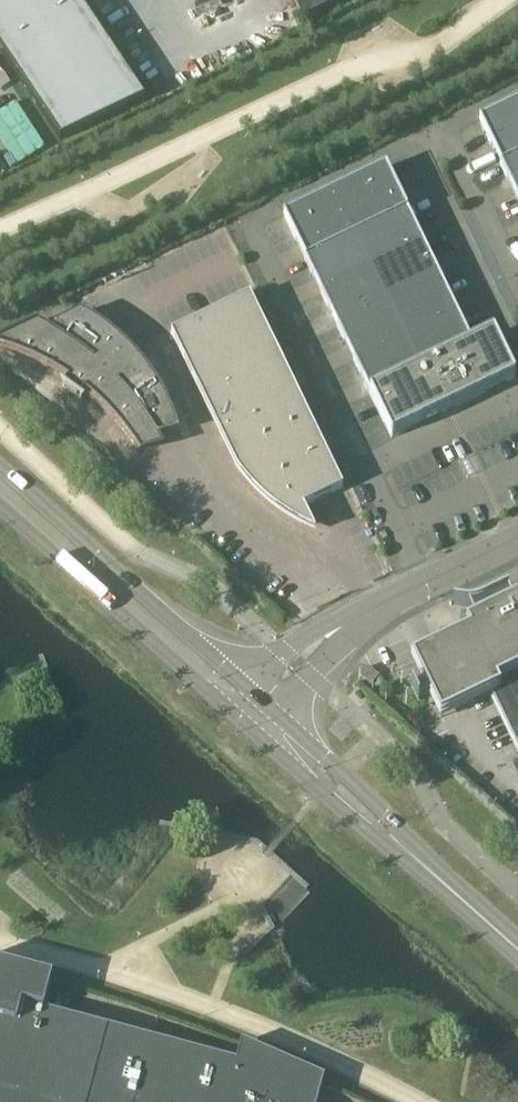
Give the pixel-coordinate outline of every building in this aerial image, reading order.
[(60,140),(144,99),(78,0),(0,0),(0,51),(60,140)] [(345,0),(291,0),(301,21),(345,0)] [(11,82),(4,71),(0,74),(0,90),(11,82)] [(501,165),(517,156),(517,102),(480,121),(501,165)] [(501,165),(517,198),(517,156),(501,165)] [(386,167),(335,191),(356,235),(407,210),(386,167)] [(335,191),(284,216),(305,260),(356,235),(335,191)] [(407,210),(356,235),(372,269),(423,244),(407,210)] [(356,235),(305,260),(322,293),(372,269),(356,235)] [(423,244),(372,269),(389,302),(439,277),(423,244)] [(372,269),(322,293),(338,327),(389,302),(372,269)] [(439,277),(389,302),(405,336),(455,311),(439,277)] [(315,522),(310,520),(304,507),(343,488),(250,295),(171,334),(236,469),(264,496),(282,510),(315,524),(316,524),(315,522)] [(389,302),(338,327),(354,360),(405,336),(389,302)] [(455,311),(405,336),(421,369),(471,344),(455,311)] [(81,313),(47,329),(37,325),(0,342),(0,350),(12,354),(33,362),(51,371),(68,382),(64,388),(80,399),(84,393),(91,399),(103,409),(114,420),(127,436),(139,452),(163,445),(157,436),(178,430),(176,426),(170,408),(161,392),(149,373),(136,356),(120,340),(101,325),(81,313)] [(471,344),(421,369),(370,393),(392,438),(515,378),(493,334),(472,345),(471,344)] [(405,336),(354,360),(370,393),(421,369),(405,336)] [(412,659),(441,719),(491,694),(517,750),(517,598),(510,602),(506,593),(476,607),(481,616),(465,624),(469,631),(412,659)] [(368,667),(360,676),(371,685),(379,676),(368,667)] [(299,1088),(257,1077),(259,1069),(44,1011),(49,993),(0,980),(0,1101),(296,1101),(299,1088)]
